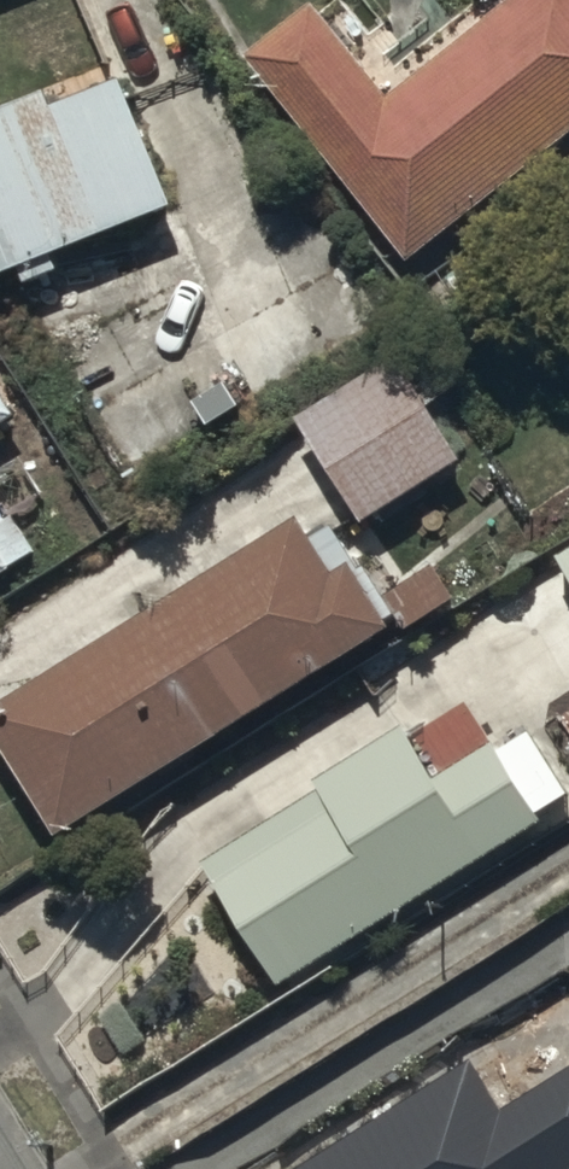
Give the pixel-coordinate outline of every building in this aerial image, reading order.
[(343,0),(338,0),(253,67),(416,276),(568,156),(568,0),(531,0),(521,8),(514,0),(486,0),(398,69),(343,0)] [(24,282),(30,295),(63,282),(58,270),(179,223),(128,92),(62,118),(55,101),(0,123),(0,292),(24,282)] [(397,344),(296,410),(367,517),(467,450),(397,344)] [(0,392),(0,441),(22,427),(0,392)] [(41,560),(20,526),(0,538),(0,586),(41,560)] [(551,542),(568,572),(568,531),(551,542)] [(0,722),(0,745),(63,853),(397,643),(358,574),(339,588),(308,535),(0,722)] [(560,719),(568,734),(568,713),(560,719)] [(208,881),(284,1000),(568,816),(568,794),(530,734),(443,789),(408,735),(316,794),(324,806),(208,881)] [(310,1168),(568,1168),(568,1082),(509,1120),(474,1065),(310,1168)]
